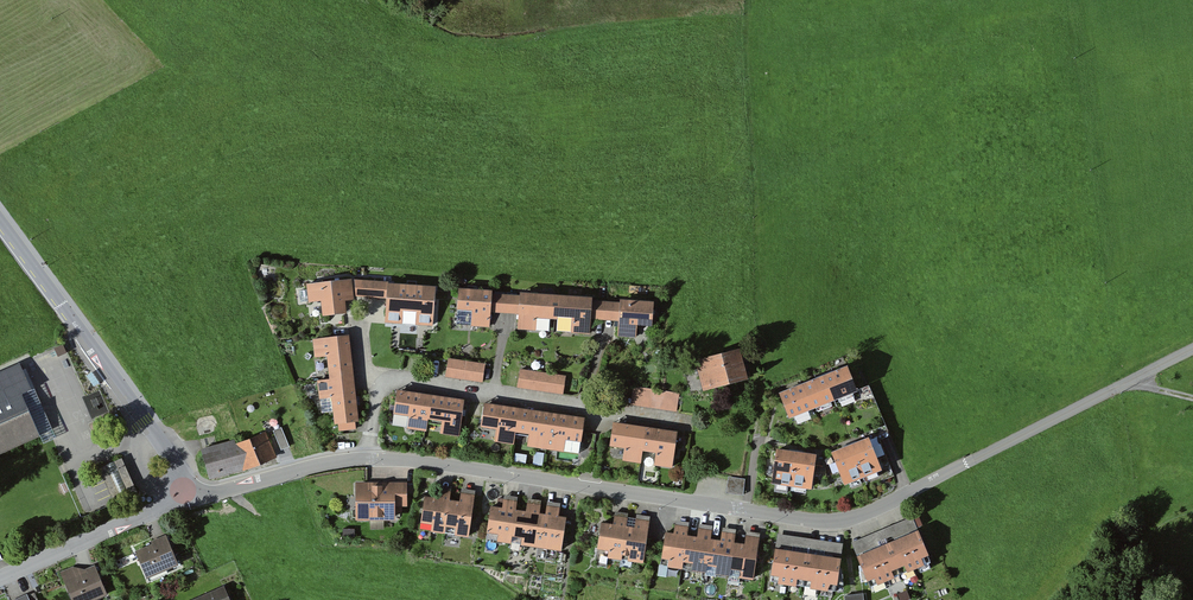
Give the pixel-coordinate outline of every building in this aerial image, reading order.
[(306,284),(306,289),(299,290),(300,302),(308,301),(308,303),(322,302),(324,317),(346,314),(344,301),(353,300),(353,297),(351,280),(306,284)] [(436,287),(351,280),(353,297),(386,299),(385,322),(433,325),(436,287)] [(507,294),(459,291),(456,327),(492,330),(493,312),(506,313),(507,294)] [(552,334),(555,298),(507,294),(506,313),(518,314),(517,331),(552,334)] [(603,301),(555,298),(552,334),(588,336),(589,319),(601,320),(603,301)] [(652,327),(654,304),(603,301),(601,320),(614,320),(612,338),(636,340),(637,326),(652,327)] [(349,336),(314,340),(316,358),(328,357),(330,381),(354,379),(349,336)] [(739,350),(696,362),(704,392),(747,380),(739,350)] [(457,361),(448,360),(445,377),(455,378),(457,361)] [(467,363),(457,361),(455,378),(464,379),(467,363)] [(476,364),(467,363),(464,379),(474,381),(476,364)] [(0,372),(0,453),(35,437),(17,398),(30,392),(18,364),(0,372)] [(486,365),(476,364),(474,381),(483,382),(486,365)] [(846,367),(824,376),(834,401),(856,392),(846,367)] [(528,371),(519,370),(517,387),(526,388),(528,371)] [(538,372),(528,371),(526,388),(535,389),(538,372)] [(557,375),(538,372),(536,389),(554,392),(557,375)] [(566,376),(557,375),(555,392),(564,393),(566,376)] [(824,376),(802,385),(812,410),(834,401),(824,376)] [(330,381),(318,382),(321,414),(332,413),(333,425),(338,425),(339,430),(356,429),(355,423),(358,423),(354,379),(330,381)] [(801,386),(780,395),(790,419),(811,410),(801,386)] [(646,389),(633,387),(630,404),(644,406),(646,389)] [(660,391),(646,389),(644,406),(658,408),(660,391)] [(679,394),(660,391),(658,408),(677,411),(679,394)] [(407,429),(425,431),(430,398),(396,392),(393,415),(408,417),(407,429)] [(440,434),(459,436),(464,403),(430,398),(427,420),(442,422),(440,434)] [(495,442),(513,445),(515,433),(518,411),(484,406),(481,428),(496,430),(495,442)] [(528,447),(547,450),(552,416),(518,411),(515,433),(530,436),(528,447)] [(547,450),(580,454),(585,421),(552,416),(547,450)] [(623,460),(642,463),(643,452),(647,429),(613,424),(609,446),(625,449),(623,460)] [(281,427),(273,431),(281,449),(289,446),(281,427)] [(647,429),(643,452),(656,454),(654,465),(672,468),(677,434),(647,429)] [(265,431),(202,450),(210,479),(276,457),(265,431)] [(870,439),(851,447),(863,478),(882,471),(870,439)] [(850,447),(831,454),(844,486),(863,478),(850,447)] [(797,454),(776,451),(771,485),(774,485),(774,491),(788,493),(789,487),(792,487),(797,454)] [(817,457),(797,454),(792,487),(812,490),(817,457)] [(117,503),(139,493),(122,457),(100,468),(117,503)] [(727,491),(744,495),(747,478),(730,475),(727,491)] [(408,482),(354,482),(354,520),(392,520),(392,507),(408,507),(408,482)] [(433,500),(422,498),(417,529),(443,533),(447,502),(449,491),(435,489),(433,500)] [(459,504),(447,502),(443,533),(469,537),(473,506),(475,495),(461,492),(459,504)] [(502,510),(490,508),(485,539),(511,543),(516,512),(517,501),(503,499),(502,510)] [(527,514),(516,512),(511,543),(537,547),(541,516),(543,505),(529,502),(527,514)] [(549,549),(555,506),(547,505),(545,516),(541,516),(537,547),(549,549)] [(564,508),(555,506),(549,549),(563,551),(568,520),(562,519),(564,508)] [(615,526),(602,524),(597,555),(621,558),(626,527),(627,518),(616,516),(615,526)] [(653,521),(635,518),(634,528),(626,527),(621,558),(646,562),(653,521)] [(910,518),(896,524),(912,563),(926,557),(910,518)] [(664,533),(659,565),(681,569),(688,526),(673,524),(671,534),(664,533)] [(896,524),(881,530),(898,569),(912,563),(896,524)] [(686,536),(681,569),(706,572),(713,530),(698,528),(696,538),(686,536)] [(881,530),(867,536),(883,575),(898,569),(881,530)] [(711,540),(706,573),(731,576),(738,534),(723,532),(721,541),(711,540)] [(736,544),(731,576),(756,580),(762,538),(747,535),(746,545),(736,544)] [(794,537),(779,535),(772,576),(788,579),(794,537)] [(867,536),(852,542),(869,581),(883,575),(867,536)] [(810,540),(794,537),(788,579),(803,581),(810,540)] [(165,539),(132,553),(143,579),(176,566),(165,539)] [(825,542),(810,540),(803,581),(819,584),(825,542)] [(841,544),(825,542),(819,584),(834,586),(841,544)] [(59,574),(70,599),(94,599),(104,596),(92,567),(84,571),(74,568),(59,574)] [(191,599),(231,599),(226,586),(191,599)]
